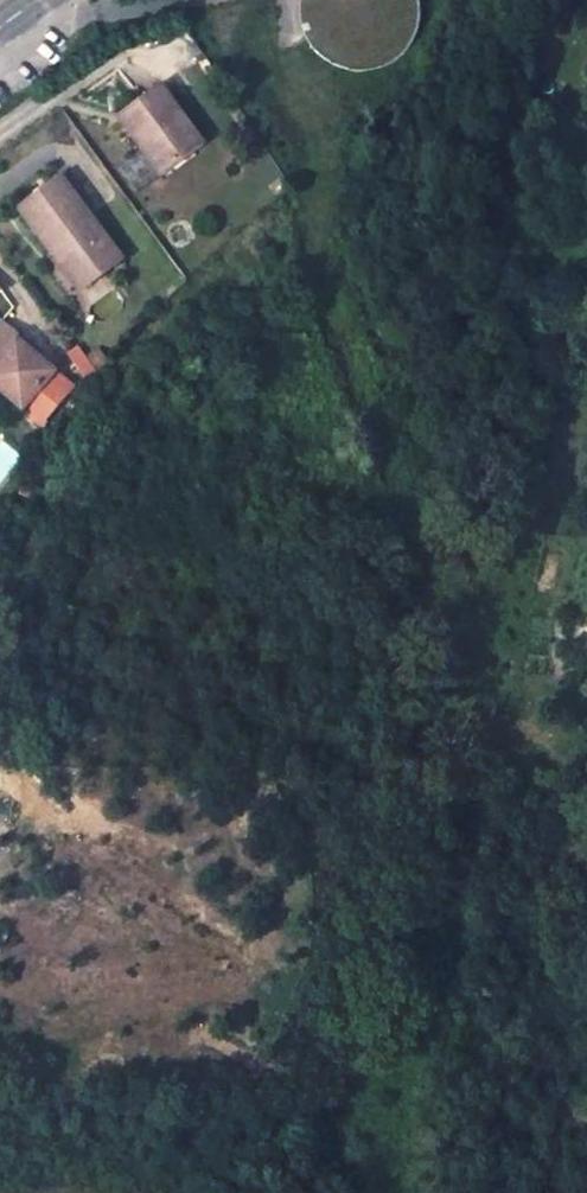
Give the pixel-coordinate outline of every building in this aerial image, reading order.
[(161,173),(201,144),(161,88),(121,117),(161,173)] [(61,250),(86,285),(120,261),(61,178),(20,209),(53,255),(61,250)] [(61,250),(53,255),(79,290),(86,285),(61,250)] [(1,322),(0,323),(0,390),(2,391),(42,422),(72,388),(16,341),(19,337),(1,322)]
